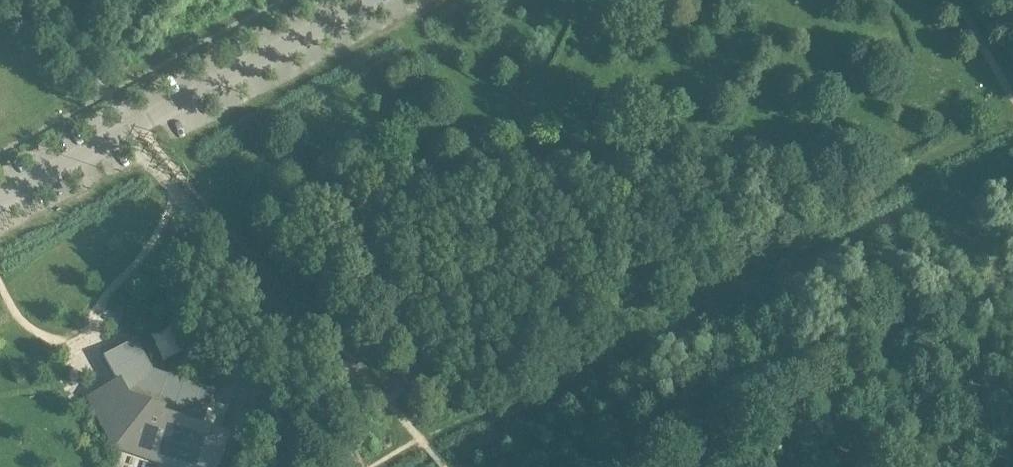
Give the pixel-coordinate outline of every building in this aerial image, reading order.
[(104,356),(118,381),(92,395),(118,444),(188,466),(219,466),(229,438),(202,429),(215,391),(153,370),(136,339),(104,356)]
